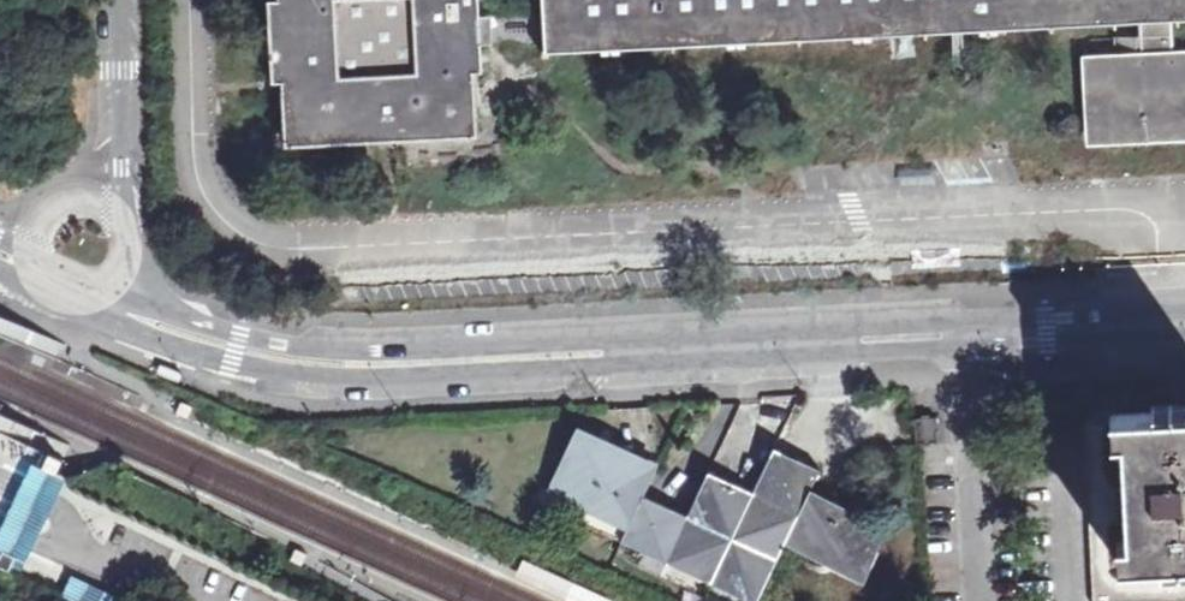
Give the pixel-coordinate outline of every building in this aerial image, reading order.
[(271,140),(475,131),(469,0),(265,0),(271,140)] [(535,45),(1114,21),(1115,47),(1077,49),(1081,142),(1184,138),(1184,44),(1171,45),(1170,15),(1184,14),(1184,0),(533,0),(535,45)] [(182,374),(159,365),(156,373),(179,382),(182,374)] [(191,405),(179,401),(174,413),(182,416),(186,417),(191,405)] [(1155,404),(1155,412),(1117,414),(1117,424),(1118,437),(1126,436),(1132,535),(1126,536),(1127,562),(1168,560),(1168,565),(1184,564),(1184,403),(1155,404)] [(1168,565),(1168,560),(1127,562),(1126,536),(1132,535),(1126,436),(1118,437),(1117,424),(1086,426),(1095,598),(1101,598),(1101,600),(1146,600),(1184,599),(1184,564),(1168,565)] [(622,541),(710,583),(753,491),(732,481),(709,470),(688,515),(666,505),(644,494),(656,470),(583,435),(558,487),(631,522),(622,541)] [(753,491),(710,583),(750,600),(758,600),(787,540),(862,576),(885,527),(809,491),(820,468),(795,456),(775,446),(753,491)] [(30,464),(23,477),(0,524),(0,553),(24,565),(65,481),(30,464)] [(308,555),(294,549),(288,561),(302,567),(308,555)] [(1,574),(8,560),(0,556),(0,574),(1,574)] [(525,562),(516,582),(560,600),(615,600),(525,562)] [(54,600),(114,600),(64,578),(62,583),(54,600)]
